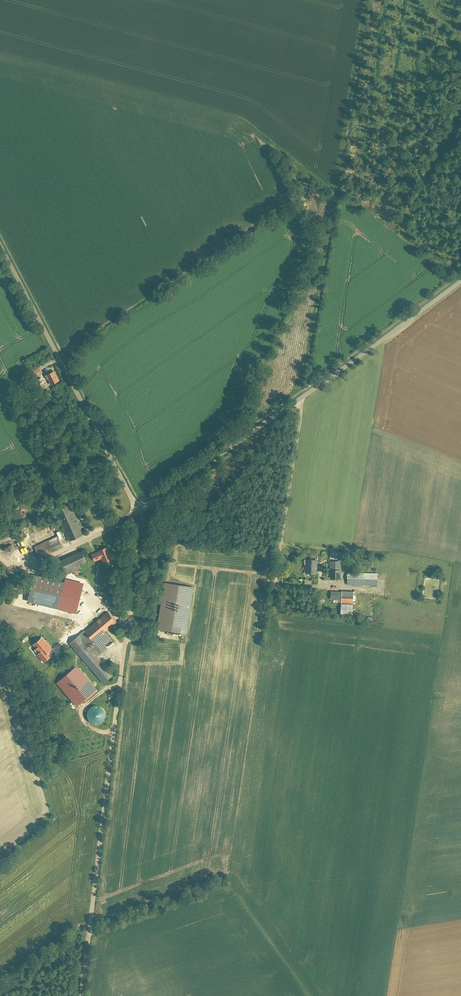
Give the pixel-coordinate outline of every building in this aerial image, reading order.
[(55,370),(47,374),(52,385),(60,381),(55,370)] [(9,478),(12,484),(32,474),(29,468),(9,478)] [(57,511),(69,539),(83,533),(70,505),(57,511)] [(98,508),(88,513),(96,528),(106,522),(98,508)] [(58,538),(36,547),(40,556),(62,547),(58,538)] [(102,557),(104,562),(114,558),(112,552),(110,553),(108,547),(99,550),(100,551),(93,554),(95,560),(102,557)] [(65,559),(70,570),(87,562),(82,551),(65,559)] [(317,559),(307,559),(306,572),(317,572),(317,559)] [(331,561),(332,577),(341,577),(341,561),(331,561)] [(348,572),(347,584),(378,585),(379,574),(348,572)] [(35,577),(29,601),(57,608),(63,584),(35,577)] [(164,583),(157,630),(187,634),(194,587),(164,583)] [(341,591),(341,602),(354,602),(353,591),(341,591)] [(84,601),(53,627),(62,638),(93,612),(84,601)] [(340,605),(340,617),(353,617),(353,605),(340,605)] [(107,650),(97,638),(117,621),(108,611),(77,638),(91,654),(83,661),(105,685),(115,675),(99,657),(107,650)]
